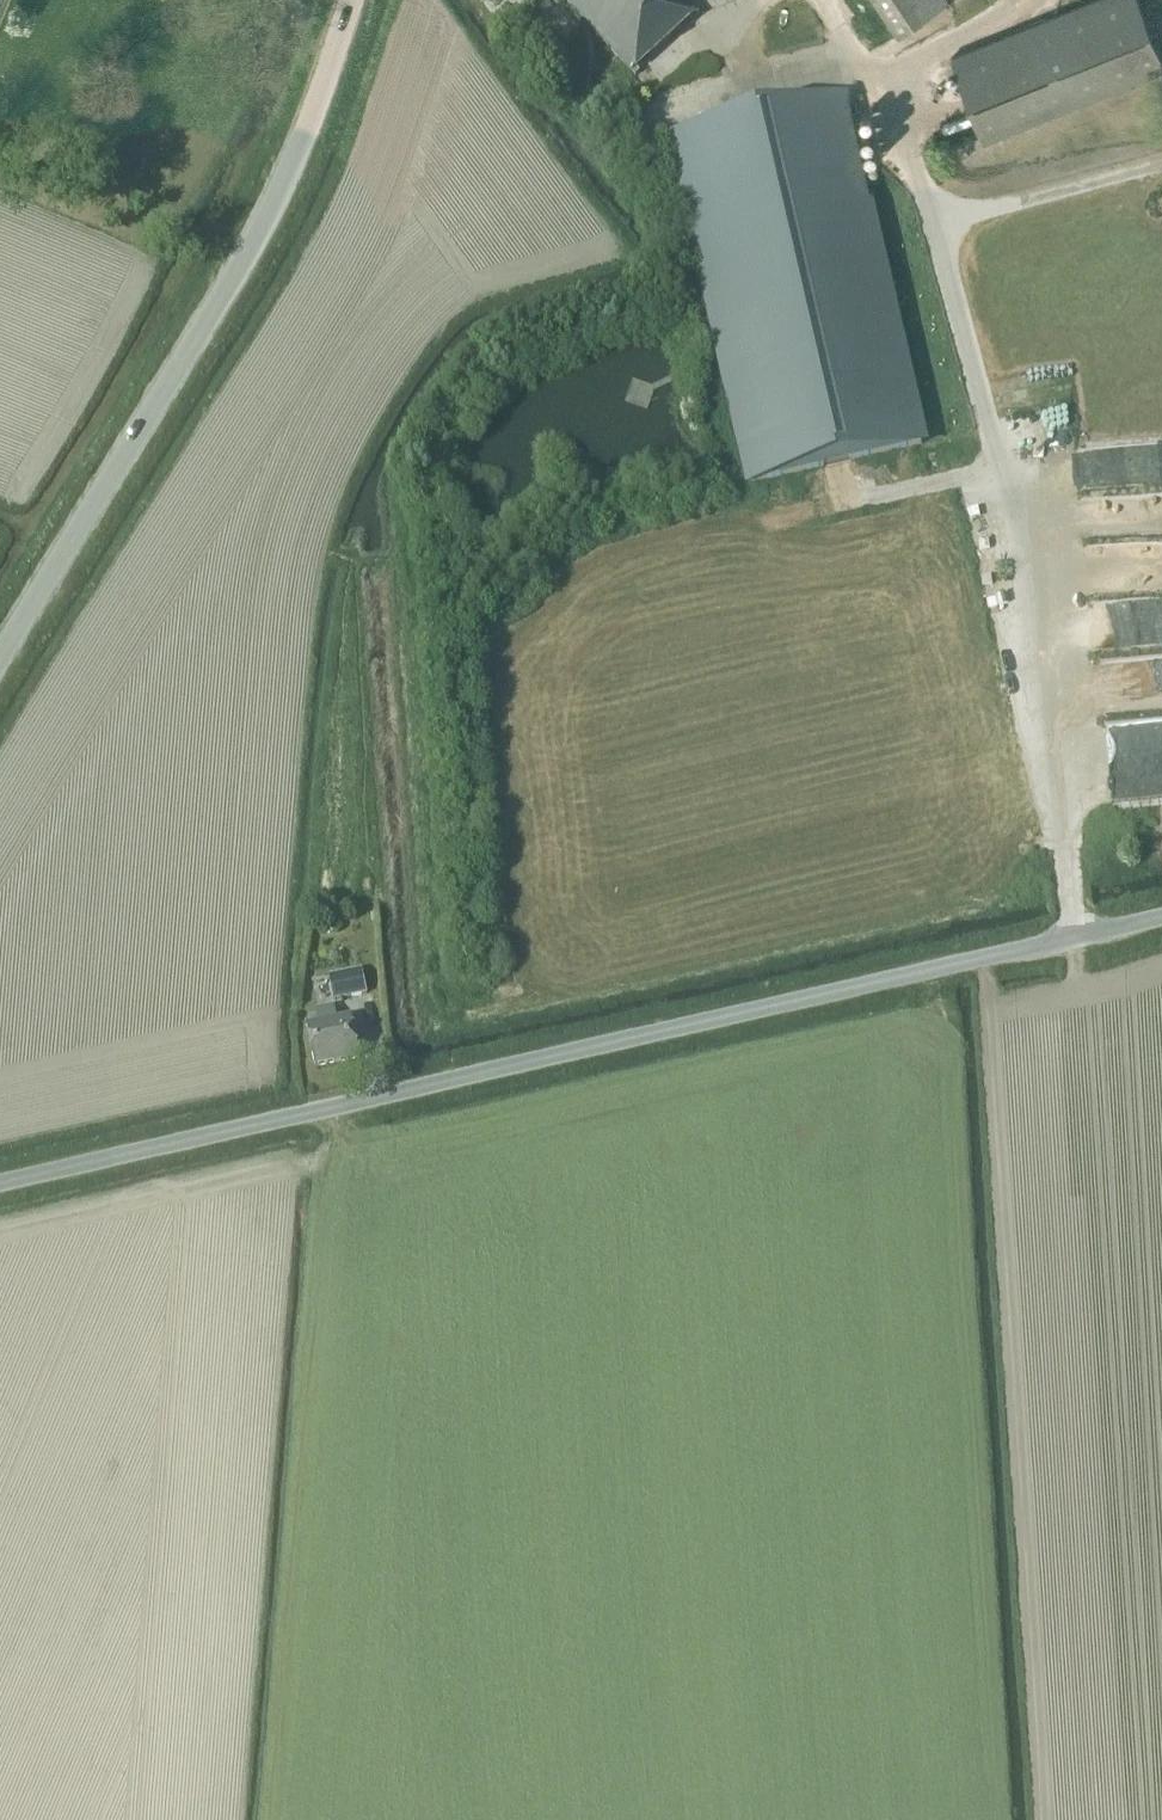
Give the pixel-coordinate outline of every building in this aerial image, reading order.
[(632,74),(698,15),(685,0),(565,0),(632,74)] [(897,34),(948,0),(875,0),(897,34)] [(1161,62),(1137,0),(1092,0),(951,57),(982,134),(1161,62)] [(929,446),(849,96),(665,138),(745,488),(929,446)] [(1071,396),(1068,396),(1067,386),(1057,387),(1061,433),(1075,431),(1071,396)] [(334,999),(367,993),(362,969),(329,976),(334,999)] [(337,1020),(334,1006),(315,1010),(318,1024),(306,1027),(306,1028),(307,1028),(315,1068),(360,1058),(351,1019),(352,1019),(351,1017),(337,1020)]
